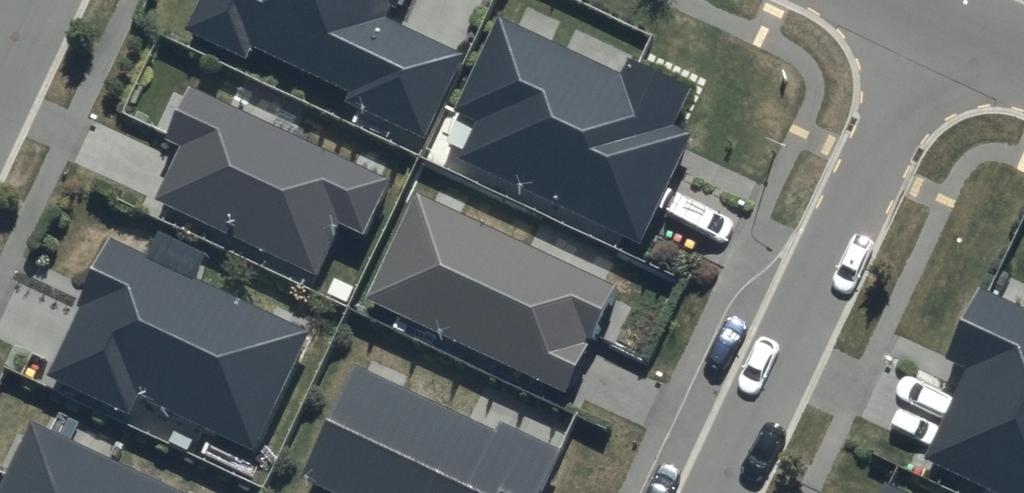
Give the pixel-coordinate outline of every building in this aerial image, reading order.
[(183,29),(246,57),(252,45),(354,91),(349,102),(426,137),(464,53),(392,20),(402,0),(197,0),(183,29)] [(619,74),(500,18),(457,109),(478,118),(459,158),(640,242),(691,132),(675,125),(693,87),(627,56),(619,74)] [(391,179),(188,84),(162,139),(181,147),(156,199),(316,273),(340,223),(365,235),(391,179)] [(615,284),(416,190),(365,299),(563,392),(615,284)] [(313,328),(111,235),(45,376),(129,415),(138,394),(256,449),(313,328)] [(979,287),(946,358),(967,368),(925,458),(1001,492),(1023,492),(1023,308),(979,287)] [(356,366),(305,476),(342,492),(543,492),(563,449),(500,420),(495,430),(356,366)] [(31,419),(0,484),(0,492),(191,492),(31,419)] [(882,484),(878,492),(900,492),(882,484)]
